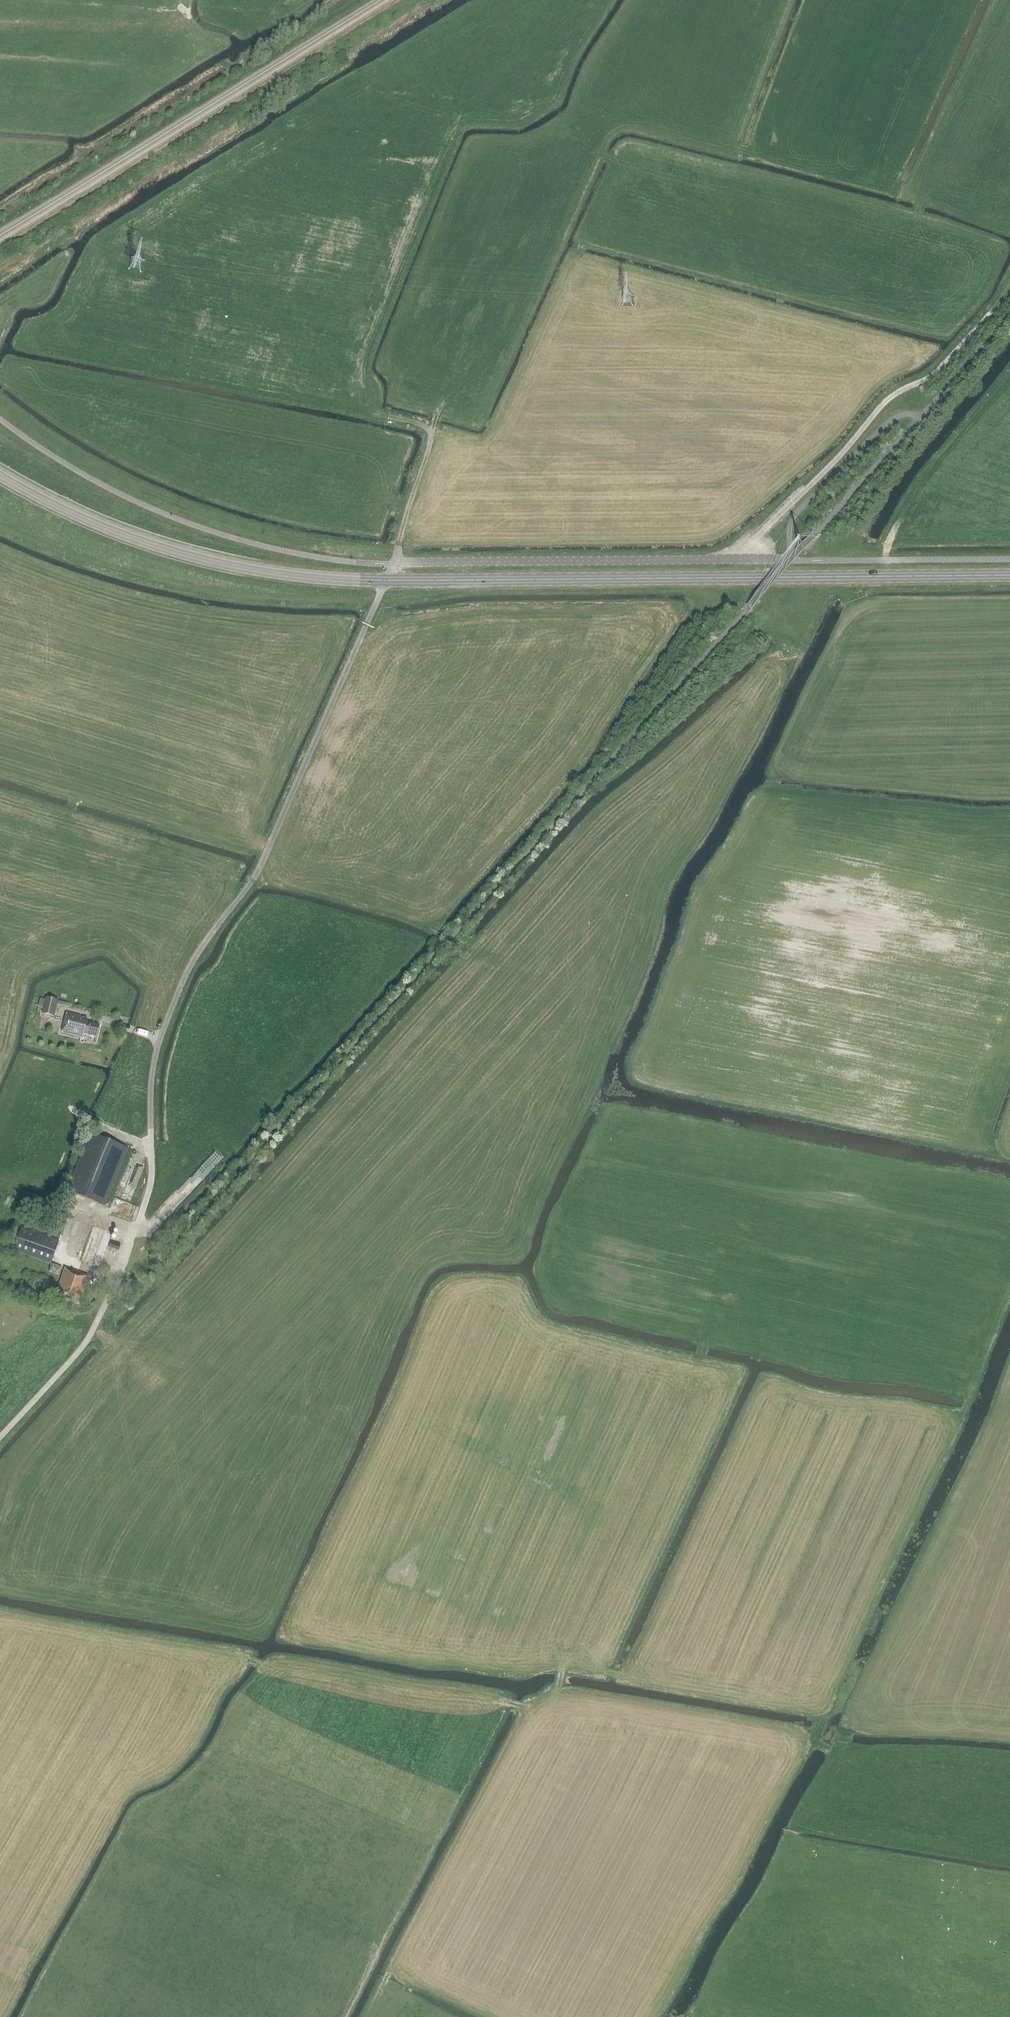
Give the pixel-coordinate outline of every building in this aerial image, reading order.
[(53,1016),(57,1001),(45,998),(44,1000),(40,999),(37,1008),(42,1009),(41,1014),(53,1016)] [(66,1013),(62,1033),(82,1037),(83,1034),(96,1037),(99,1025),(86,1022),(86,1018),(66,1013)] [(104,1206),(128,1148),(90,1133),(67,1191),(104,1206)] [(81,1260),(100,1267),(112,1233),(93,1226),(81,1260)] [(21,1228),(13,1251),(50,1264),(58,1241),(21,1228)] [(59,1286),(56,1297),(78,1304),(88,1277),(81,1275),(81,1274),(65,1268),(58,1286),(59,1286)]
